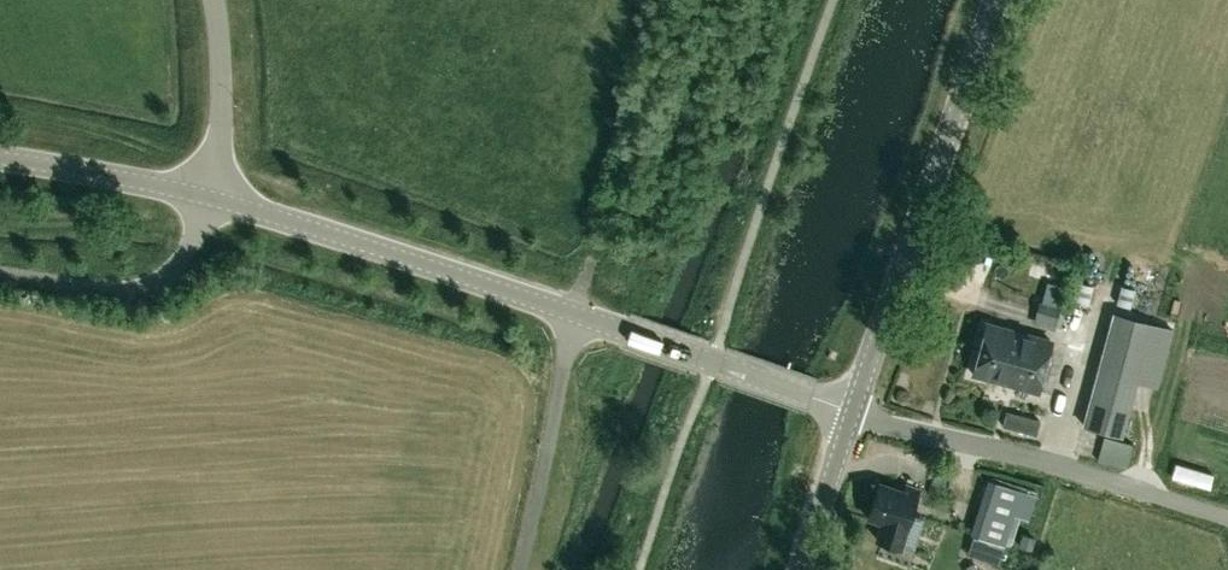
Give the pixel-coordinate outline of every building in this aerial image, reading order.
[(1060,306),(1038,300),(1032,323),(1053,329),(1060,306)] [(1112,311),(1082,425),(1122,435),(1136,382),(1157,388),(1173,327),(1112,311)] [(1045,362),(1050,341),(986,323),(978,353),(1001,359),(1004,349),(1025,355),(1025,352),(1031,353),(1029,358),(1045,362)] [(1037,391),(1045,362),(1029,358),(1031,353),(1025,352),(1025,355),(1004,349),(1001,359),(978,353),(972,374),(1037,391)] [(1040,419),(1006,410),(1002,425),(1036,434),(1040,419)] [(1105,436),(1098,461),(1126,470),(1134,444),(1105,436)] [(970,534),(1004,545),(1015,515),(1028,519),(1037,494),(988,478),(970,534)] [(905,487),(903,490),(878,482),(867,518),(880,522),(874,540),(901,548),(902,545),(913,549),(924,518),(911,514),(920,487),(906,483),(905,487)] [(1035,537),(1023,533),(1018,547),(1030,550),(1035,537)]
